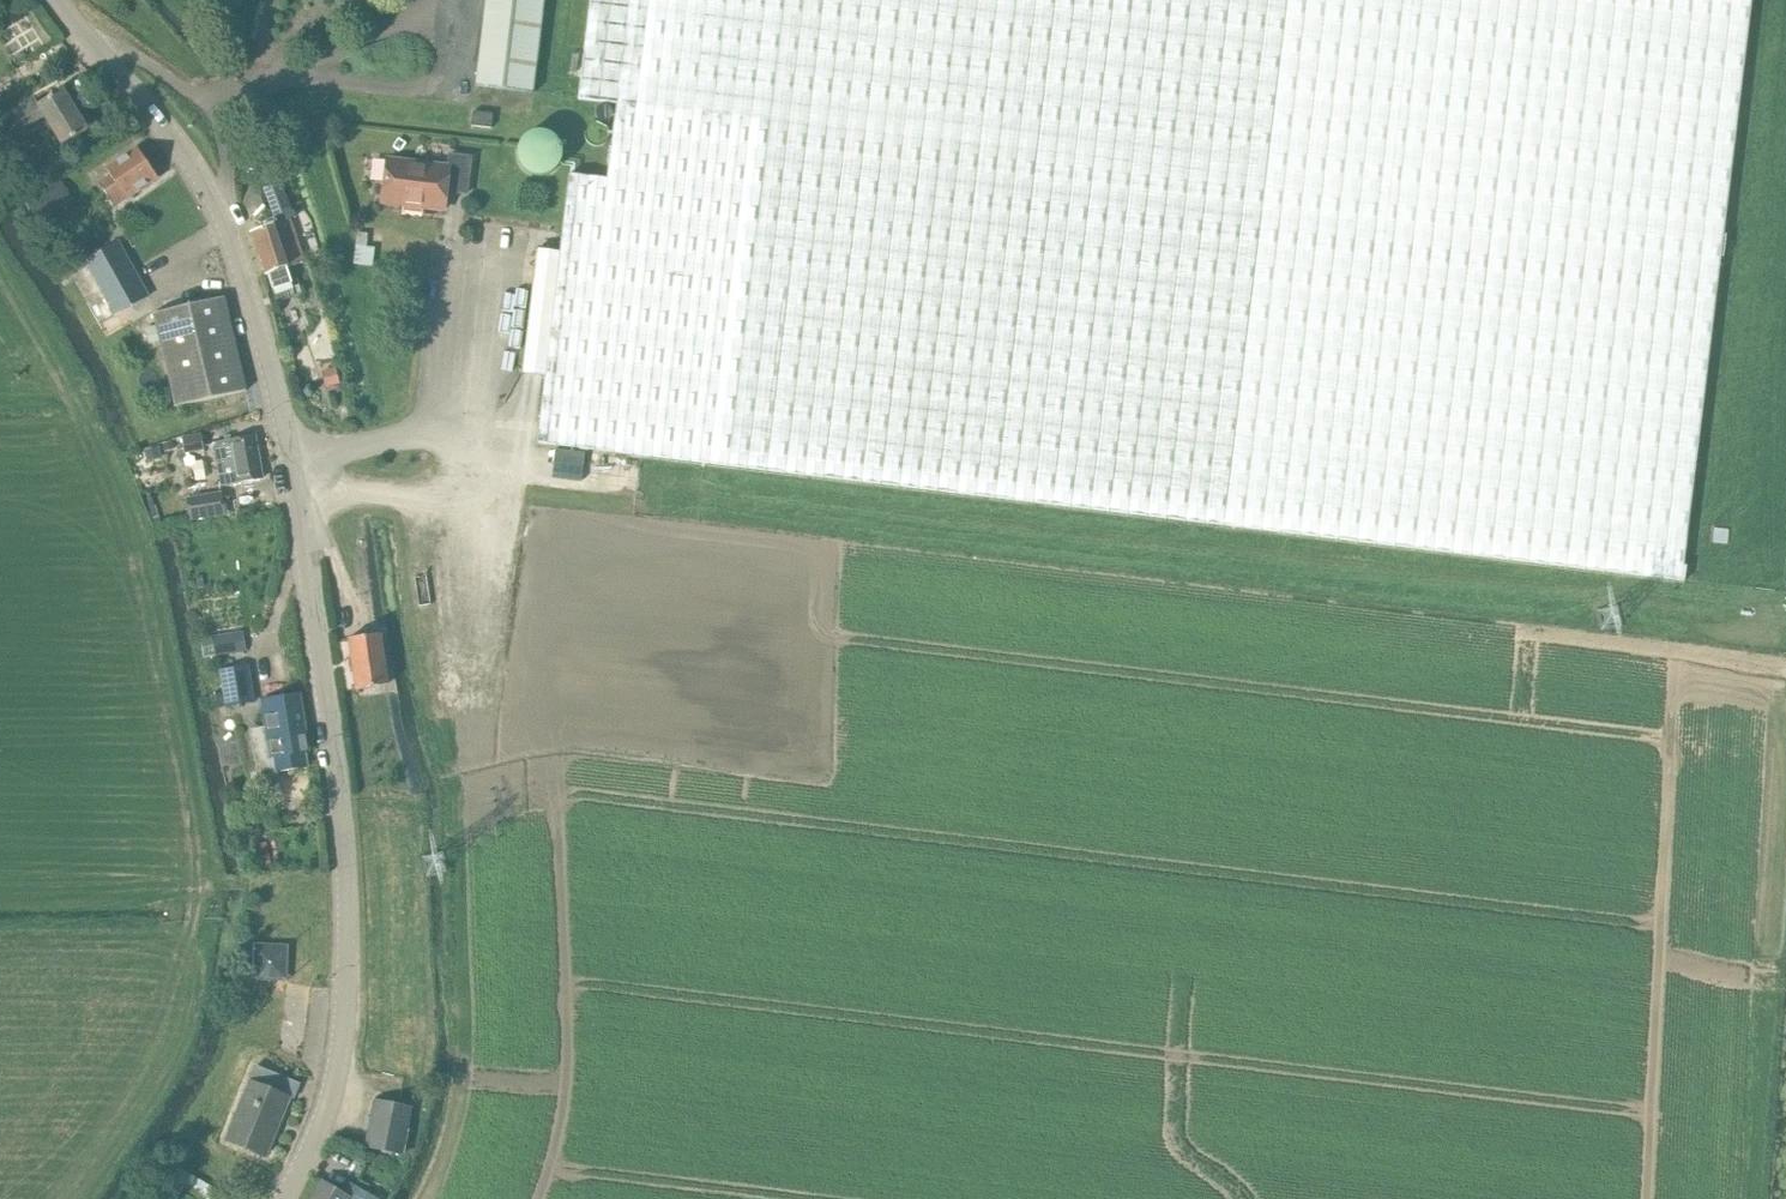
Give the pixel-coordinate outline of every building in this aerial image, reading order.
[(475,86),(476,86),(533,92),(544,0),(485,0),(475,86)] [(523,367),(546,370),(537,444),(996,498),(1684,581),(1686,566),(1682,566),(1720,256),(1723,256),(1725,236),(1722,235),(1750,0),(590,0),(578,97),(594,99),(617,102),(607,179),(569,175),(562,233),(560,251),(560,252),(537,249),(523,367)] [(25,105),(14,111),(25,127),(45,115),(63,144),(88,128),(63,88),(39,103),(38,104),(28,110),(25,105)] [(471,125),(491,127),(492,113),(473,111),(471,125)] [(541,182),(549,179),(555,173),(559,165),(560,157),(558,149),(554,142),(548,136),(540,133),(532,133),(524,136),(517,140),(513,147),(510,154),(510,163),(513,170),(518,176),(525,181),(533,183),(541,182)] [(112,177),(101,185),(112,201),(123,193),(127,199),(158,178),(138,148),(106,169),(112,177)] [(387,159),(382,202),(402,205),(404,205),(406,206),(406,205),(420,207),(422,208),(422,207),(444,210),(446,191),(449,167),(448,167),(387,159)] [(277,223),(257,230),(251,232),(265,275),(268,274),(272,287),(291,282),(286,267),(304,261),(290,220),(296,218),(293,209),(291,210),(277,171),(260,176),(274,216),(277,223)] [(357,232),(355,246),(366,247),(368,233),(358,232),(357,232)] [(119,244),(84,263),(94,281),(106,303),(108,306),(113,315),(147,295),(119,244)] [(176,407),(229,395),(247,391),(225,297),(154,313),(176,407)] [(185,453),(204,450),(201,434),(182,438),(185,453)] [(220,485),(262,478),(255,436),(213,444),(220,485)] [(172,441),(162,443),(164,451),(174,449),(172,441)] [(157,446),(143,450),(147,461),(161,458),(157,446)] [(221,493),(186,500),(190,519),(225,513),(221,493)] [(201,575),(195,577),(197,587),(203,586),(201,575)] [(246,651),(242,631),(212,637),(216,656),(246,651)] [(347,639),(355,690),(386,685),(378,634),(347,639)] [(248,666),(219,671),(225,707),(254,702),(248,666)] [(266,727),(250,730),(256,771),(273,769),(274,772),(277,772),(278,772),(308,767),(306,752),(309,751),(299,694),(261,700),(266,727)] [(257,819),(245,821),(247,834),(259,832),(257,819)] [(280,1075),(256,1065),(226,1140),(265,1156),(289,1097),(263,1087),(269,1072),(279,1077),(280,1075)] [(402,1154),(411,1107),(374,1099),(364,1147),(402,1154)] [(183,1190),(161,1177),(148,1198),(177,1198),(183,1190)] [(353,1185),(346,1196),(322,1182),(311,1198),(377,1198),(353,1185)]
